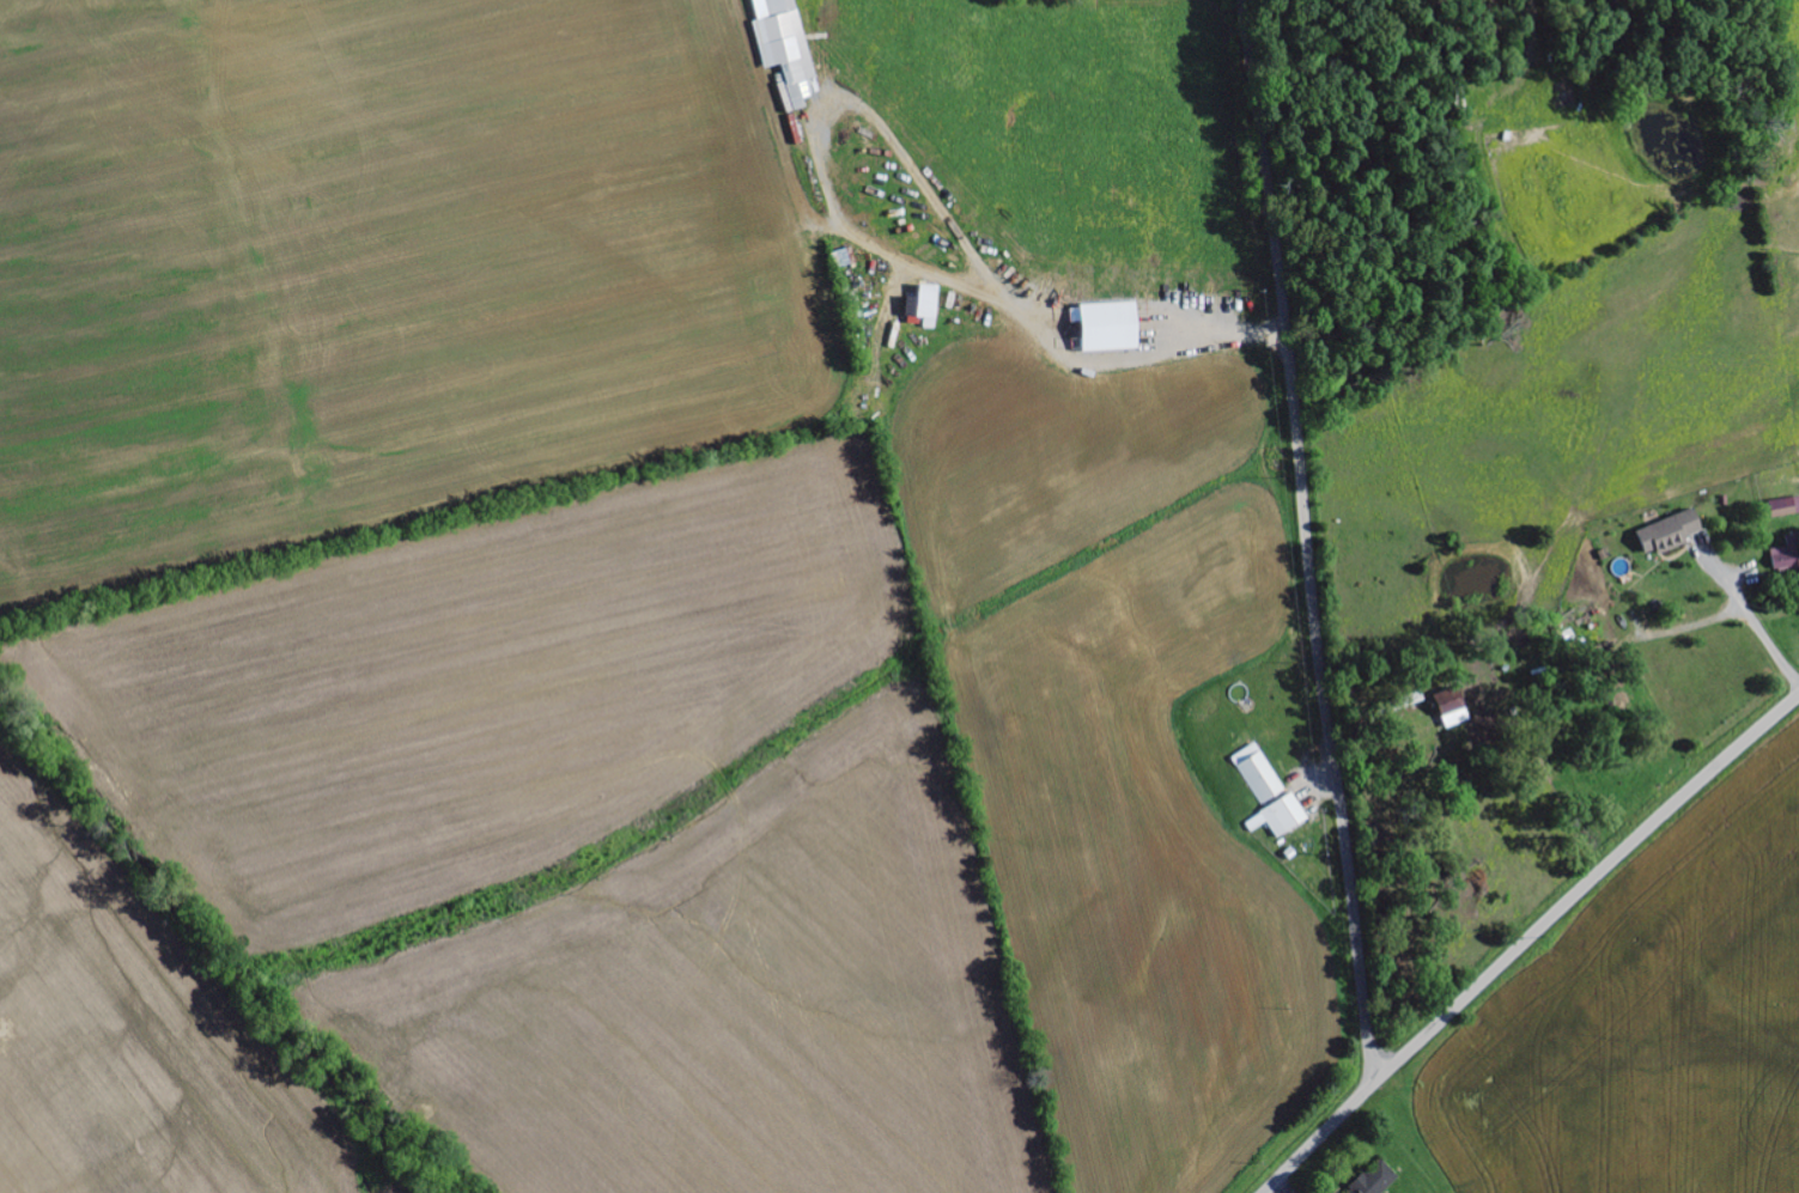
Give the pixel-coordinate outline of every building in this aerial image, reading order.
[(755,22),(762,21),(766,37),(760,38),(766,68),(781,65),(785,83),(779,84),(785,113),(805,108),(802,97),(815,95),(794,0),(751,0),(755,22)] [(905,298),(905,317),(924,318),(924,329),(936,330),(938,286),(918,285),(918,298),(905,298)] [(1134,303),(1079,305),(1081,353),(1136,350),(1134,303)] [(1772,520),(1798,514),(1798,497),(1768,503),(1772,520)] [(1687,545),(1684,537),(1701,532),(1693,510),(1636,530),(1645,556),(1656,552),(1657,555),(1687,545)] [(1774,574),(1798,570),(1798,541),(1798,534),(1785,536),(1787,547),(1770,550),(1774,574)] [(1437,707),(1444,729),(1468,722),(1461,700),(1437,707)] [(1262,806),(1286,790),(1256,744),(1231,759),(1262,806)] [(1262,815),(1276,838),(1307,820),(1293,797),(1262,815)] [(1351,1192),(1381,1192),(1397,1178),(1380,1161),(1348,1190),(1351,1192)]
